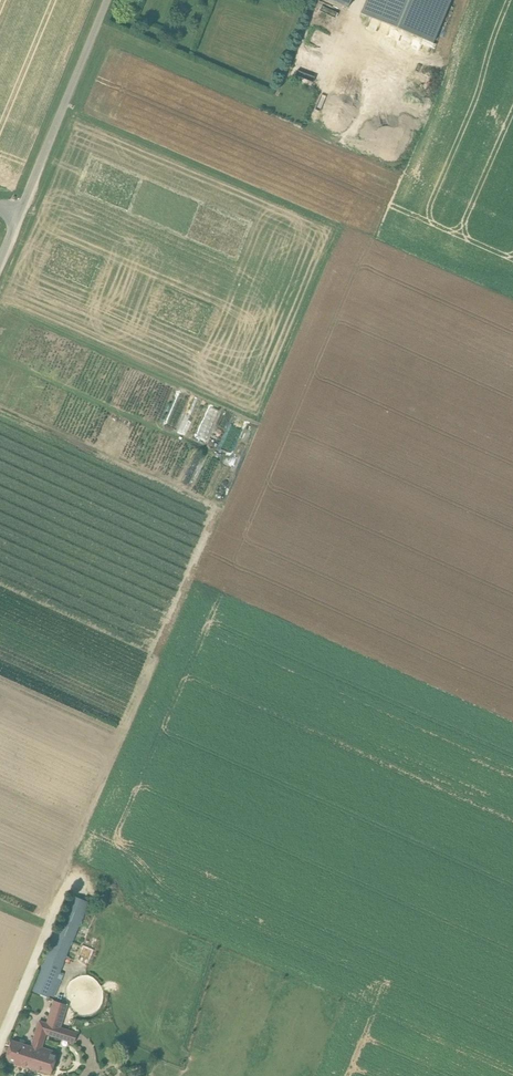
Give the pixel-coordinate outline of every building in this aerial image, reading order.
[(349,8),(352,0),(329,0),(349,8)] [(361,13),(434,43),(452,0),(367,0),(361,13)] [(220,448),(229,453),(245,421),(235,416),(220,448)] [(72,895),(33,990),(49,997),(55,999),(65,974),(60,972),(89,902),(84,900),(72,895)] [(86,895),(84,900),(89,902),(93,904),(95,899),(86,895)] [(86,945),(80,958),(89,962),(94,949),(86,945)] [(32,1048),(30,1047),(30,1048),(36,1050),(31,1068),(33,1069),(33,1068),(35,1069),(51,1074),(57,1055),(41,1050),(46,1034),(57,1037),(60,1028),(57,1028),(65,1005),(55,1001),(47,1025),(40,1022),(32,1048)] [(27,1067),(31,1068),(36,1050),(30,1048),(30,1047),(11,1043),(6,1060),(25,1066),(25,1065),(28,1066),(27,1067)]
